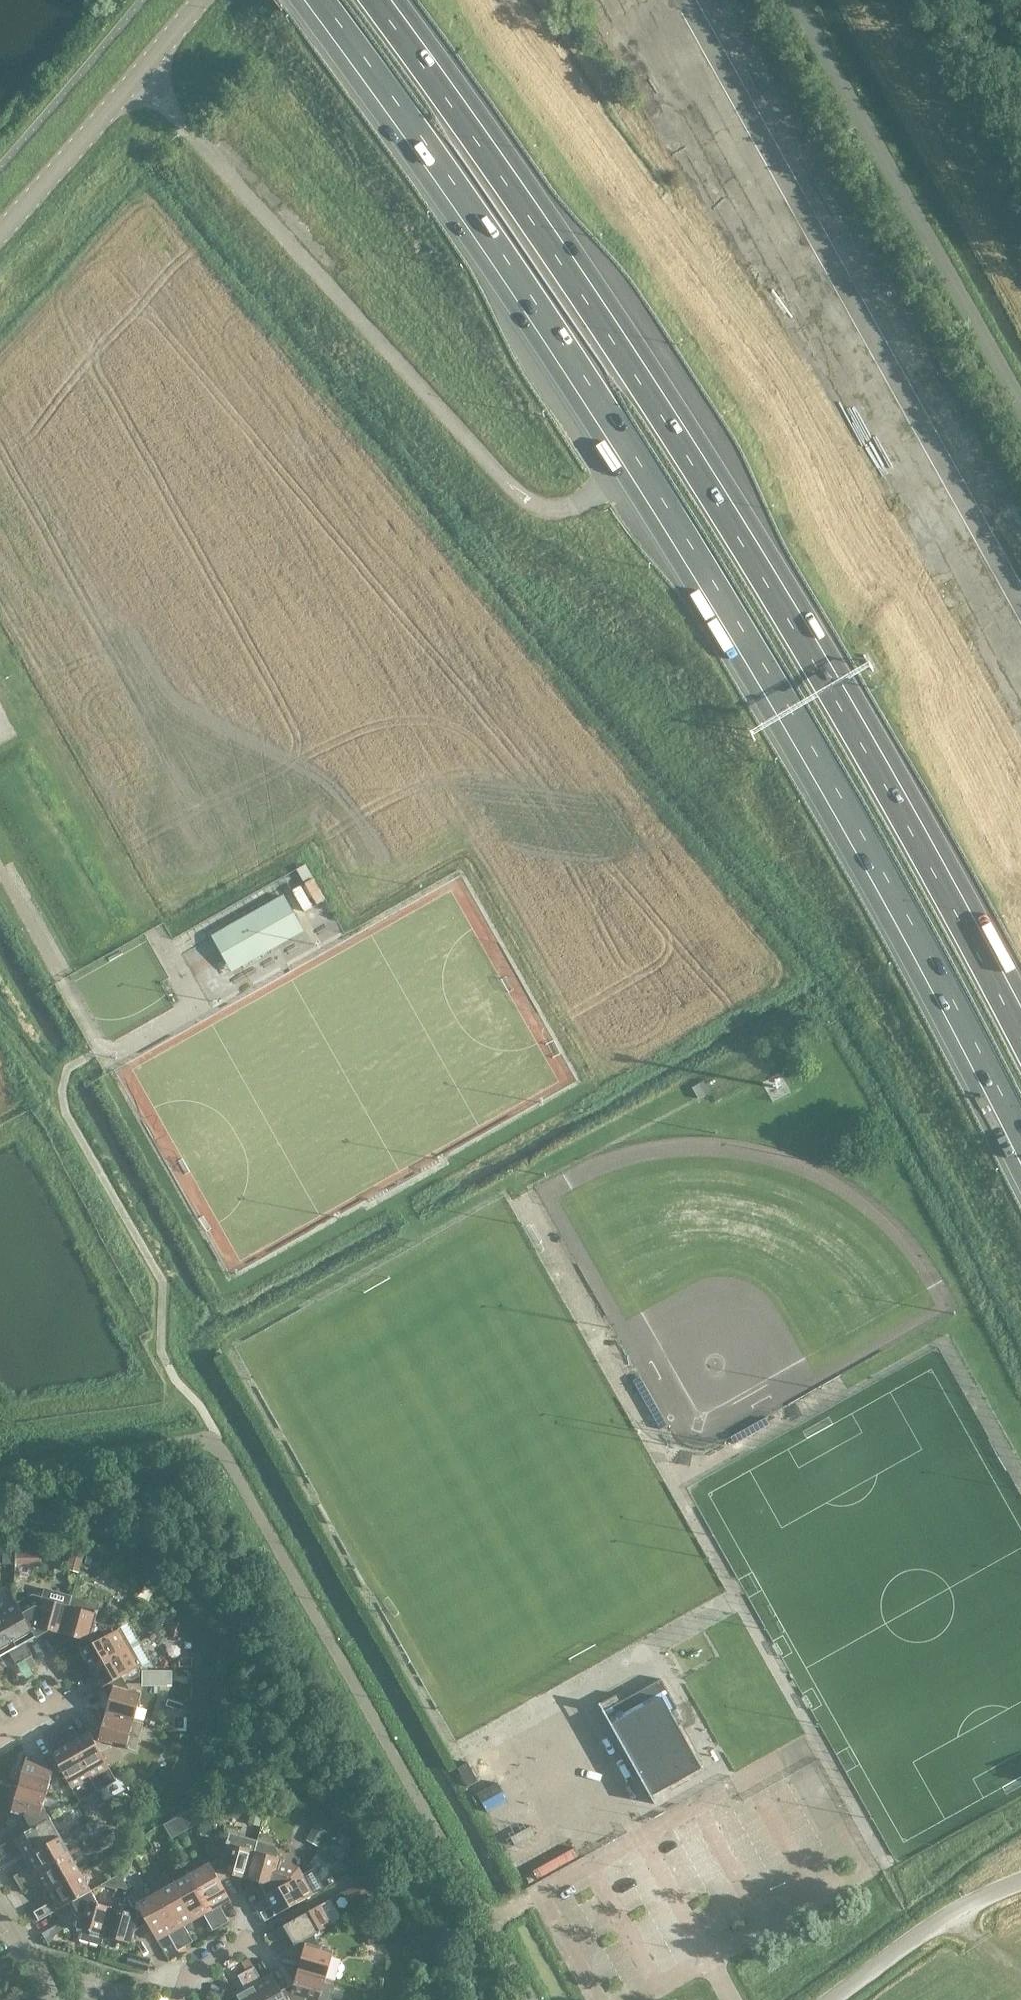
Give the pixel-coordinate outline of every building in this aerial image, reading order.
[(589,28),(598,45),(618,34),(608,17),(589,28)] [(282,941),(317,921),(293,878),(213,923),(235,963),(280,938),(282,941)] [(69,1606),(42,1598),(32,1596),(17,1604),(25,1618),(24,1619),(35,1638),(48,1630),(61,1634),(69,1606)] [(112,1626),(110,1626),(94,1622),(99,1604),(72,1596),(69,1606),(61,1634),(74,1638),(81,1651),(101,1640),(100,1640),(114,1632),(112,1626)] [(17,1604),(15,1600),(0,1609),(0,1617),(24,1660),(32,1655),(25,1643),(35,1638),(24,1619),(25,1618),(17,1604)] [(24,1660),(0,1617),(0,1657),(9,1652),(16,1665),(24,1660)] [(79,1676),(129,1648),(118,1629),(114,1632),(100,1640),(101,1640),(81,1651),(86,1661),(75,1668),(79,1676)] [(121,1677),(140,1667),(129,1648),(79,1676),(84,1684),(95,1677),(101,1687),(120,1676),(121,1677)] [(172,1683),(172,1668),(144,1668),(144,1683),(172,1683)] [(128,1690),(121,1677),(120,1676),(101,1687),(109,1700),(105,1713),(134,1721),(141,1693),(128,1690)] [(650,1797),(701,1769),(670,1712),(677,1708),(661,1679),(602,1711),(650,1797)] [(143,1723),(134,1721),(105,1713),(102,1726),(89,1733),(100,1752),(113,1745),(136,1751),(143,1723)] [(100,1752),(89,1733),(79,1738),(72,1726),(63,1731),(92,1781),(98,1791),(116,1781),(100,1752)] [(98,1791),(92,1781),(63,1731),(55,1736),(62,1748),(53,1753),(64,1773),(62,1773),(78,1802),(98,1791)] [(50,1780),(62,1773),(64,1773),(53,1753),(52,1754),(39,1761),(26,1758),(18,1785),(46,1793),(50,1780)] [(467,1786),(478,1781),(468,1762),(457,1768),(467,1786)] [(43,1807),(46,1793),(18,1785),(11,1813),(24,1817),(31,1829),(32,1830),(50,1820),(43,1807)] [(192,1809),(169,1819),(174,1831),(197,1822),(192,1809)] [(60,1837),(50,1820),(32,1830),(31,1829),(0,1847),(0,1853),(2,1857),(18,1849),(23,1858),(60,1837)] [(319,1847),(320,1845),(325,1836),(314,1829),(307,1840),(319,1847)] [(247,1879),(257,1841),(229,1833),(226,1843),(222,1857),(210,1863),(220,1882),(232,1875),(247,1879)] [(103,1848),(111,1844),(112,1843),(107,1835),(99,1840),(103,1848)] [(18,1884),(77,1852),(75,1848),(68,1852),(60,1837),(23,1858),(28,1868),(13,1876),(18,1884)] [(266,1895),(299,1876),(296,1871),(279,1866),(281,1859),(276,1857),(277,1851),(275,1846),(257,1841),(247,1879),(259,1883),(266,1895)] [(200,1859),(206,1855),(201,1846),(194,1850),(200,1859)] [(348,1874),(364,1865),(366,1864),(358,1851),(341,1860),(348,1874)] [(43,1894),(80,1873),(72,1859),(79,1855),(77,1852),(18,1884),(22,1893),(38,1884),(43,1894)] [(230,1900),(220,1882),(210,1863),(191,1874),(191,1873),(190,1873),(220,1927),(229,1922),(219,1906),(230,1900)] [(314,1894),(312,1891),(322,1885),(313,1869),(303,1875),(299,1876),(266,1895),(271,1906),(259,1913),(264,1922),(277,1915),(314,1894)] [(72,1902),(90,1891),(80,1873),(43,1894),(49,1903),(33,1912),(38,1921),(72,1902)] [(212,1931),(220,1927),(190,1873),(172,1883),(193,1921),(203,1915),(212,1931)] [(349,1902),(375,1888),(376,1887),(371,1876),(344,1892),(349,1902)] [(184,1926),(193,1921),(172,1883),(154,1894),(185,1947),(193,1942),(184,1926)] [(97,1904),(94,1897),(90,1891),(72,1902),(79,1914),(75,1928),(83,1930),(80,1940),(100,1945),(103,1936),(111,1908),(97,1904)] [(147,1923),(136,1903),(131,1893),(125,1897),(131,1907),(124,1911),(111,1908),(103,1936),(131,1943),(134,1931),(147,1923)] [(177,1951),(185,1947),(154,1894),(136,1903),(147,1923),(157,1941),(168,1935),(177,1951)] [(339,1925),(339,1916),(330,1899),(271,1933),(276,1942),(288,1935),(293,1945),(313,1934),(313,1935),(331,1925),(339,1925)] [(320,1948),(313,1935),(313,1934),(293,1945),(301,1958),(297,1971),(325,1979),(333,1951),(320,1948)] [(281,1991),(271,1973),(260,1979),(253,1967),(245,1971),(261,1999),(286,1999),(281,1991)] [(245,1971),(237,1976),(244,1988),(233,1994),(237,1999),(261,1999),(245,1971)] [(325,1979),(297,1971),(294,1984),(281,1991),(286,1999),(330,1999),(334,1986),(333,1985),(334,1981),(325,1979)]
